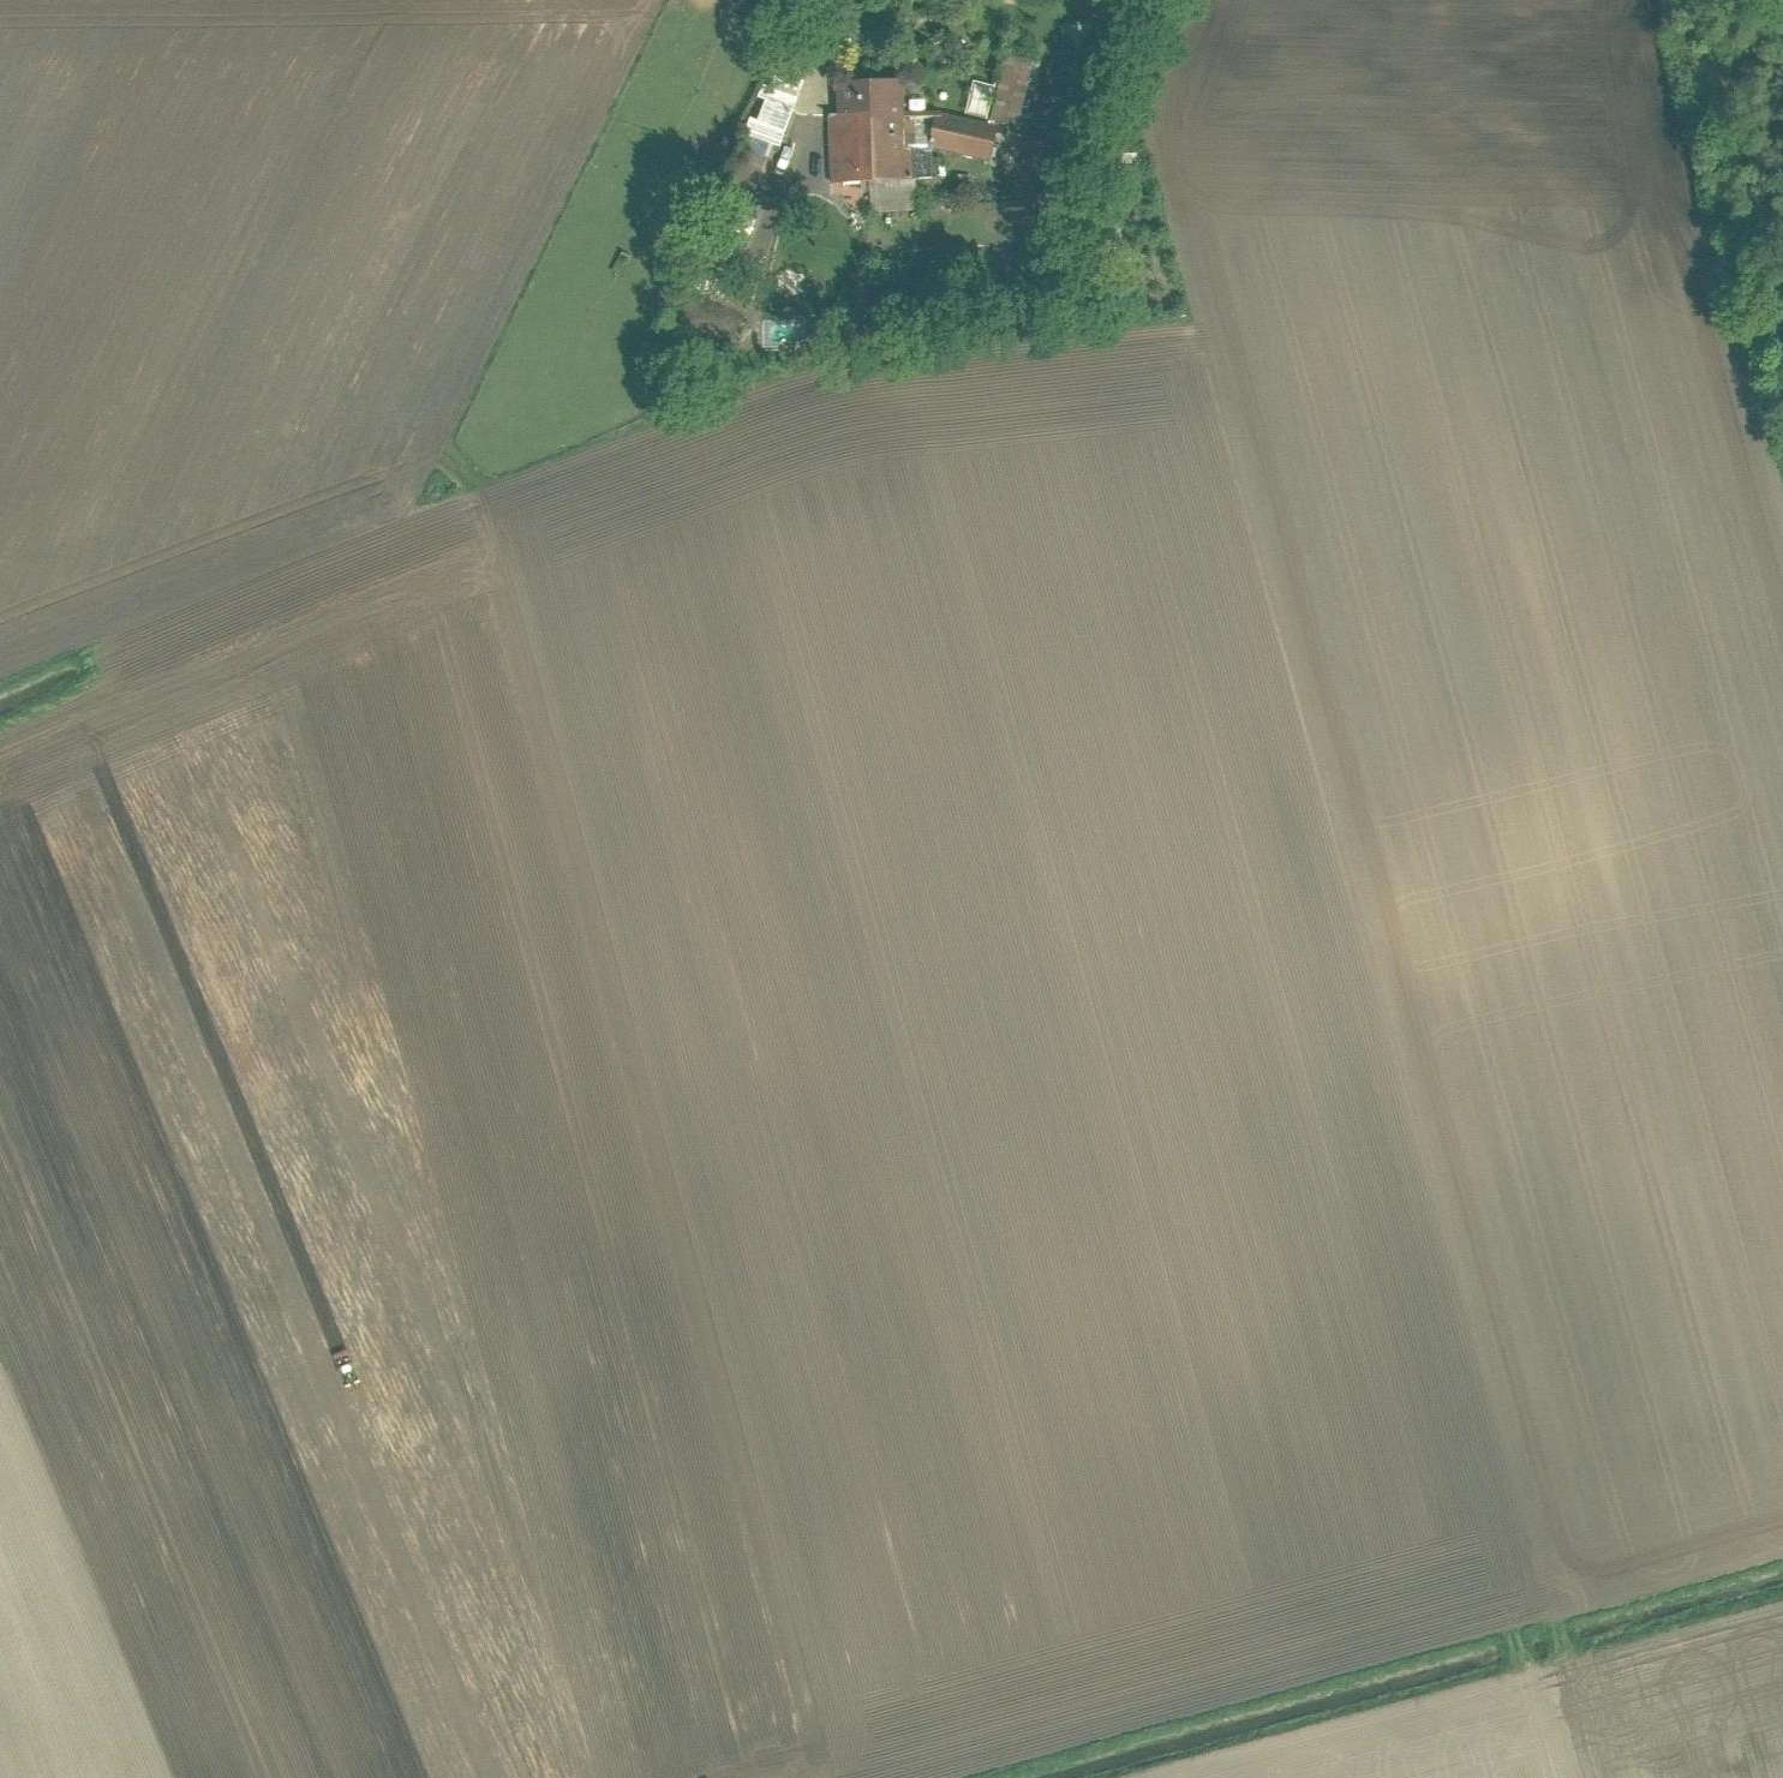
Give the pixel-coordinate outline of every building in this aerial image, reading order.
[(986,113),(1015,120),(1030,54),(1001,47),(986,113)] [(909,182),(902,80),(834,85),(836,117),(826,118),(831,187),(909,182)] [(963,113),(983,117),(988,85),(969,81),(963,113)] [(759,97),(736,145),(763,158),(786,110),(759,97)] [(987,117),(924,117),(924,152),(987,151),(987,117)] [(739,256),(752,206),(716,197),(703,246),(739,256)]
